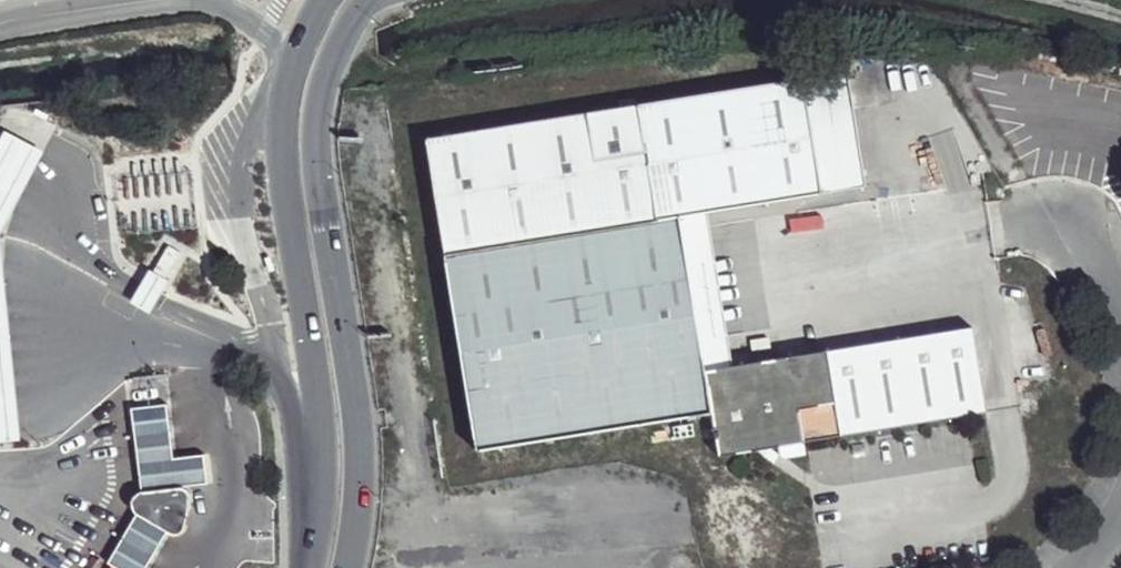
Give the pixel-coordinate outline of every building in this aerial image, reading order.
[(848,67),(804,74),(823,193),(867,186),(848,67)] [(804,74),(427,137),(477,448),(708,413),(716,456),(772,449),(802,446),(802,445),(988,416),(972,329),(705,371),(681,214),(823,193),(804,74)] [(20,447),(10,336),(1,238),(7,228),(27,187),(0,174),(0,448),(20,447)] [(175,229),(155,262),(175,273),(194,241),(175,229)] [(169,284),(148,272),(139,287),(129,305),(150,317),(159,300),(169,284)] [(138,433),(143,484),(185,480),(209,478),(206,451),(176,454),(173,429),(170,399),(135,403),(138,433)] [(802,446),(772,449),(788,465),(808,462),(802,446)] [(140,508),(170,523),(175,525),(180,525),(185,523),(187,517),(193,492),(192,485),(189,482),(185,480),(143,484),(138,485),(135,488),(134,496),(134,501),(136,505),(140,508)] [(140,508),(122,536),(109,557),(127,567),(144,567),(153,553),(170,523),(140,508)]
